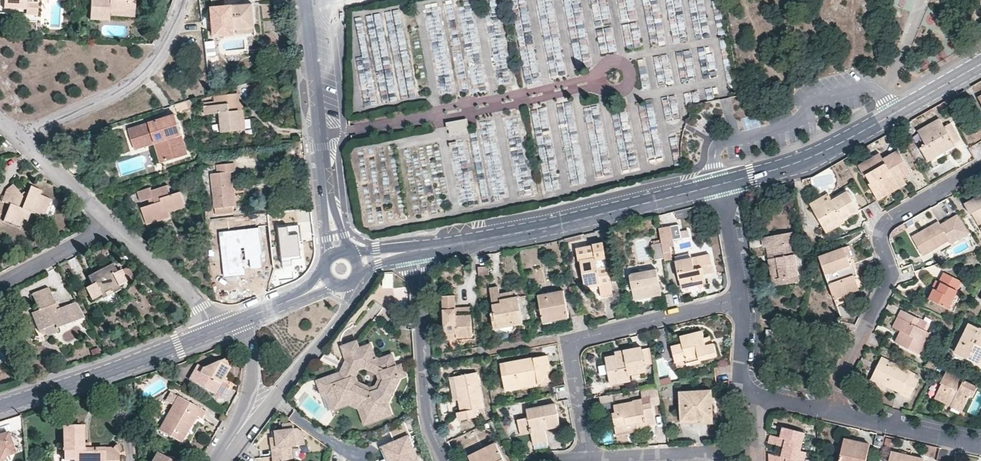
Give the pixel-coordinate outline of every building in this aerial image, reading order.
[(26,15),(27,9),(3,9),(4,0),(0,0),(0,14),(26,15)] [(3,9),(27,9),(26,15),(36,15),(37,4),(37,0),(4,0),(3,9)] [(90,19),(108,20),(109,15),(109,10),(125,11),(126,9),(134,9),(135,0),(90,0),(90,19)] [(212,20),(222,19),(223,30),(233,30),(254,28),(252,4),(211,8),(212,20)] [(391,103),(417,98),(401,10),(388,13),(391,33),(389,34),(391,49),(368,53),(364,33),(361,34),(359,23),(355,24),(363,69),(375,67),(375,71),(386,69),(388,77),(397,76),(401,98),(390,100),(391,103)] [(212,20),(214,37),(234,35),(233,30),(223,30),(222,19),(212,20)] [(175,104),(176,111),(190,107),(188,100),(175,104)] [(243,120),(239,120),(238,110),(236,110),(235,103),(215,105),(215,113),(219,113),(221,132),(244,130),(243,120)] [(135,149),(154,143),(161,162),(178,157),(174,146),(183,144),(174,115),(128,129),(135,149)] [(446,120),(446,134),(468,133),(467,119),(446,120)] [(945,152),(942,147),(952,141),(954,144),(961,140),(959,138),(951,124),(944,127),(940,120),(919,132),(926,145),(920,148),(928,162),(945,152)] [(674,143),(674,131),(644,133),(646,160),(664,159),(663,143),(674,143)] [(635,165),(634,132),(619,132),(620,166),(635,165)] [(954,144),(952,141),(942,147),(945,152),(955,146),(954,144)] [(178,157),(187,154),(183,144),(174,146),(178,157)] [(894,187),(892,183),(902,177),(911,172),(898,150),(883,159),(880,154),(859,166),(865,177),(867,176),(871,184),(869,185),(876,197),(894,187)] [(217,165),(217,173),(229,172),(234,171),(233,163),(217,165)] [(217,173),(210,174),(214,208),(232,206),(231,190),(229,172),(217,173)] [(876,197),(878,201),(906,185),(902,177),(892,183),(894,187),(876,197)] [(23,192),(20,194),(12,184),(6,189),(1,201),(9,204),(4,218),(20,225),(22,220),(23,217),(27,217),(30,212),(40,217),(48,198),(40,195),(37,194),(38,190),(30,186),(27,193),(23,192)] [(147,200),(153,197),(155,203),(149,205),(141,208),(146,225),(170,217),(170,215),(169,212),(168,209),(184,204),(181,192),(171,195),(168,185),(151,191),(150,188),(137,192),(139,202),(147,200)] [(814,211),(824,228),(842,218),(844,220),(859,211),(848,192),(831,201),(814,211)] [(811,206),(814,211),(831,201),(828,196),(811,206)] [(976,212),(980,220),(980,196),(965,205),(971,215),(973,214),(976,212)] [(40,217),(44,218),(51,200),(48,198),(40,217)] [(168,209),(169,212),(183,207),(185,207),(184,204),(168,209)] [(976,212),(973,214),(980,228),(980,220),(976,212)] [(951,244),(970,233),(958,215),(941,225),(939,222),(913,237),(923,256),(949,241),(951,244)] [(4,218),(2,221),(19,228),(20,225),(4,218)] [(824,228),(826,232),(844,222),(844,220),(842,218),(824,228)] [(297,224),(277,226),(281,267),(292,266),(291,259),(301,259),(297,224)] [(664,258),(665,261),(669,260),(667,248),(673,247),(673,241),(688,238),(687,231),(680,232),(679,226),(659,229),(661,243),(664,258)] [(258,228),(219,232),(223,278),(244,276),(243,260),(250,259),(251,268),(261,267),(260,255),(261,255),(258,228)] [(773,245),(775,259),(768,260),(772,280),(798,276),(794,256),(796,255),(792,232),(775,236),(776,245),(773,245)] [(776,245),(775,236),(762,238),(764,247),(766,247),(773,245),(776,245)] [(661,243),(652,245),(654,260),(664,258),(661,243)] [(597,269),(596,264),(596,261),(605,259),(603,244),(593,245),(593,247),(577,250),(578,261),(580,261),(584,286),(600,283),(601,286),(603,298),(610,296),(612,293),(608,267),(601,268),(597,269)] [(773,245),(766,247),(768,260),(775,259),(773,245)] [(845,248),(820,257),(832,294),(834,294),(858,285),(845,248)] [(713,272),(709,256),(676,263),(681,289),(705,284),(704,275),(713,272)] [(91,300),(100,295),(118,286),(127,281),(121,270),(116,272),(112,263),(92,274),(87,276),(91,285),(85,288),(91,300)] [(629,275),(634,301),(661,296),(656,270),(629,275)] [(937,281),(933,289),(935,290),(930,300),(949,309),(958,291),(962,282),(945,273),(940,282),(937,281)] [(772,280),(773,287),(799,283),(798,276),(772,280)] [(100,295),(102,298),(120,290),(118,286),(100,295)] [(60,308),(56,309),(54,304),(48,288),(31,294),(38,310),(31,313),(38,331),(43,329),(54,325),(56,328),(84,317),(76,301),(60,308)] [(498,288),(489,290),(494,313),(491,314),(493,324),(511,321),(512,325),(522,324),(518,298),(514,298),(510,299),(509,293),(500,295),(498,288)] [(538,299),(543,323),(568,318),(564,292),(538,296),(538,299)] [(445,335),(456,334),(456,338),(472,337),(471,316),(456,316),(455,310),(454,296),(442,296),(445,335)] [(894,328),(901,332),(906,334),(901,345),(921,355),(931,334),(924,330),(916,325),(919,319),(902,311),(894,328)] [(924,330),(927,323),(919,319),(916,325),(924,330)] [(493,324),(494,329),(512,325),(511,321),(493,324)] [(980,356),(980,329),(976,326),(971,324),(956,353),(977,363),(980,356)] [(43,329),(46,335),(57,331),(56,328),(54,325),(43,329)] [(700,363),(700,360),(717,356),(714,344),(711,345),(706,346),(704,339),(702,332),(680,338),(682,345),(672,347),(677,368),(700,363)] [(906,334),(901,332),(896,343),(901,345),(906,334)] [(327,394),(336,391),(340,401),(351,397),(363,402),(367,416),(369,417),(389,409),(387,404),(399,380),(400,378),(405,376),(401,365),(395,367),(392,356),(382,359),(378,360),(374,358),(370,345),(359,349),(356,342),(342,347),(347,361),(351,363),(346,375),(341,373),(317,382),(322,396),(327,394)] [(624,351),(624,355),(615,356),(606,358),(610,385),(630,382),(629,376),(645,372),(641,348),(624,351)] [(518,388),(518,383),(537,380),(538,385),(548,383),(546,372),(545,366),(549,365),(547,356),(500,364),(505,390),(518,388)] [(227,366),(229,360),(225,357),(217,361),(227,366)] [(887,387),(888,386),(900,392),(900,394),(910,399),(920,377),(882,358),(871,379),(887,387)] [(227,366),(217,361),(201,368),(199,373),(194,383),(219,396),(225,383),(220,380),(227,366)] [(194,383),(199,373),(195,371),(190,381),(194,383)] [(949,400),(950,398),(955,400),(952,407),(963,412),(971,395),(974,396),(978,387),(947,372),(941,383),(942,384),(937,394),(949,400)] [(454,377),(457,392),(461,412),(457,413),(459,421),(477,417),(477,410),(483,409),(476,373),(454,377)] [(886,390),(887,387),(871,379),(870,382),(886,390)] [(640,390),(641,399),(632,401),(632,403),(613,406),(615,414),(612,414),(616,436),(638,432),(637,429),(646,428),(646,426),(655,424),(652,404),(661,402),(658,386),(640,390)] [(680,393),(682,424),(713,423),(710,391),(680,393)] [(165,402),(173,407),(159,431),(172,438),(175,433),(183,438),(197,416),(201,419),(205,411),(171,392),(165,402)] [(950,398),(949,400),(937,394),(935,399),(948,405),(952,407),(955,400),(950,398)] [(532,440),(546,438),(545,429),(560,426),(558,416),(556,405),(527,410),(528,418),(517,420),(519,431),(530,429),(531,433),(532,440)] [(404,423),(389,431),(393,441),(395,444),(390,446),(388,443),(379,447),(384,459),(394,455),(396,460),(412,460),(407,450),(411,448),(415,447),(404,423)] [(285,431),(278,432),(278,438),(275,438),(273,439),(274,450),(276,449),(276,456),(292,455),(293,455),(293,446),(307,445),(306,434),(299,429),(296,430),(297,427),(294,425),(285,425),(285,431)] [(90,449),(83,450),(83,445),(82,427),(64,428),(65,460),(74,460),(118,460),(118,454),(119,452),(119,450),(118,448),(116,447),(114,448),(112,449),(90,449)] [(768,444),(784,447),(800,451),(805,433),(785,428),(783,427),(780,438),(770,435),(768,444)] [(5,458),(14,455),(15,454),(8,433),(0,436),(0,460),(3,460),(5,458)] [(180,443),(183,438),(175,433),(172,438),(180,443)] [(870,445),(845,439),(839,460),(866,460),(870,445)] [(496,443),(468,457),(470,460),(504,460),(496,443)] [(806,453),(800,451),(784,447),(781,457),(768,454),(769,460),(804,460),(806,453)] [(411,448),(407,450),(412,460),(417,460),(411,448)] [(925,460),(892,452),(890,460),(925,460)] [(157,453),(152,460),(171,460),(157,453)]
